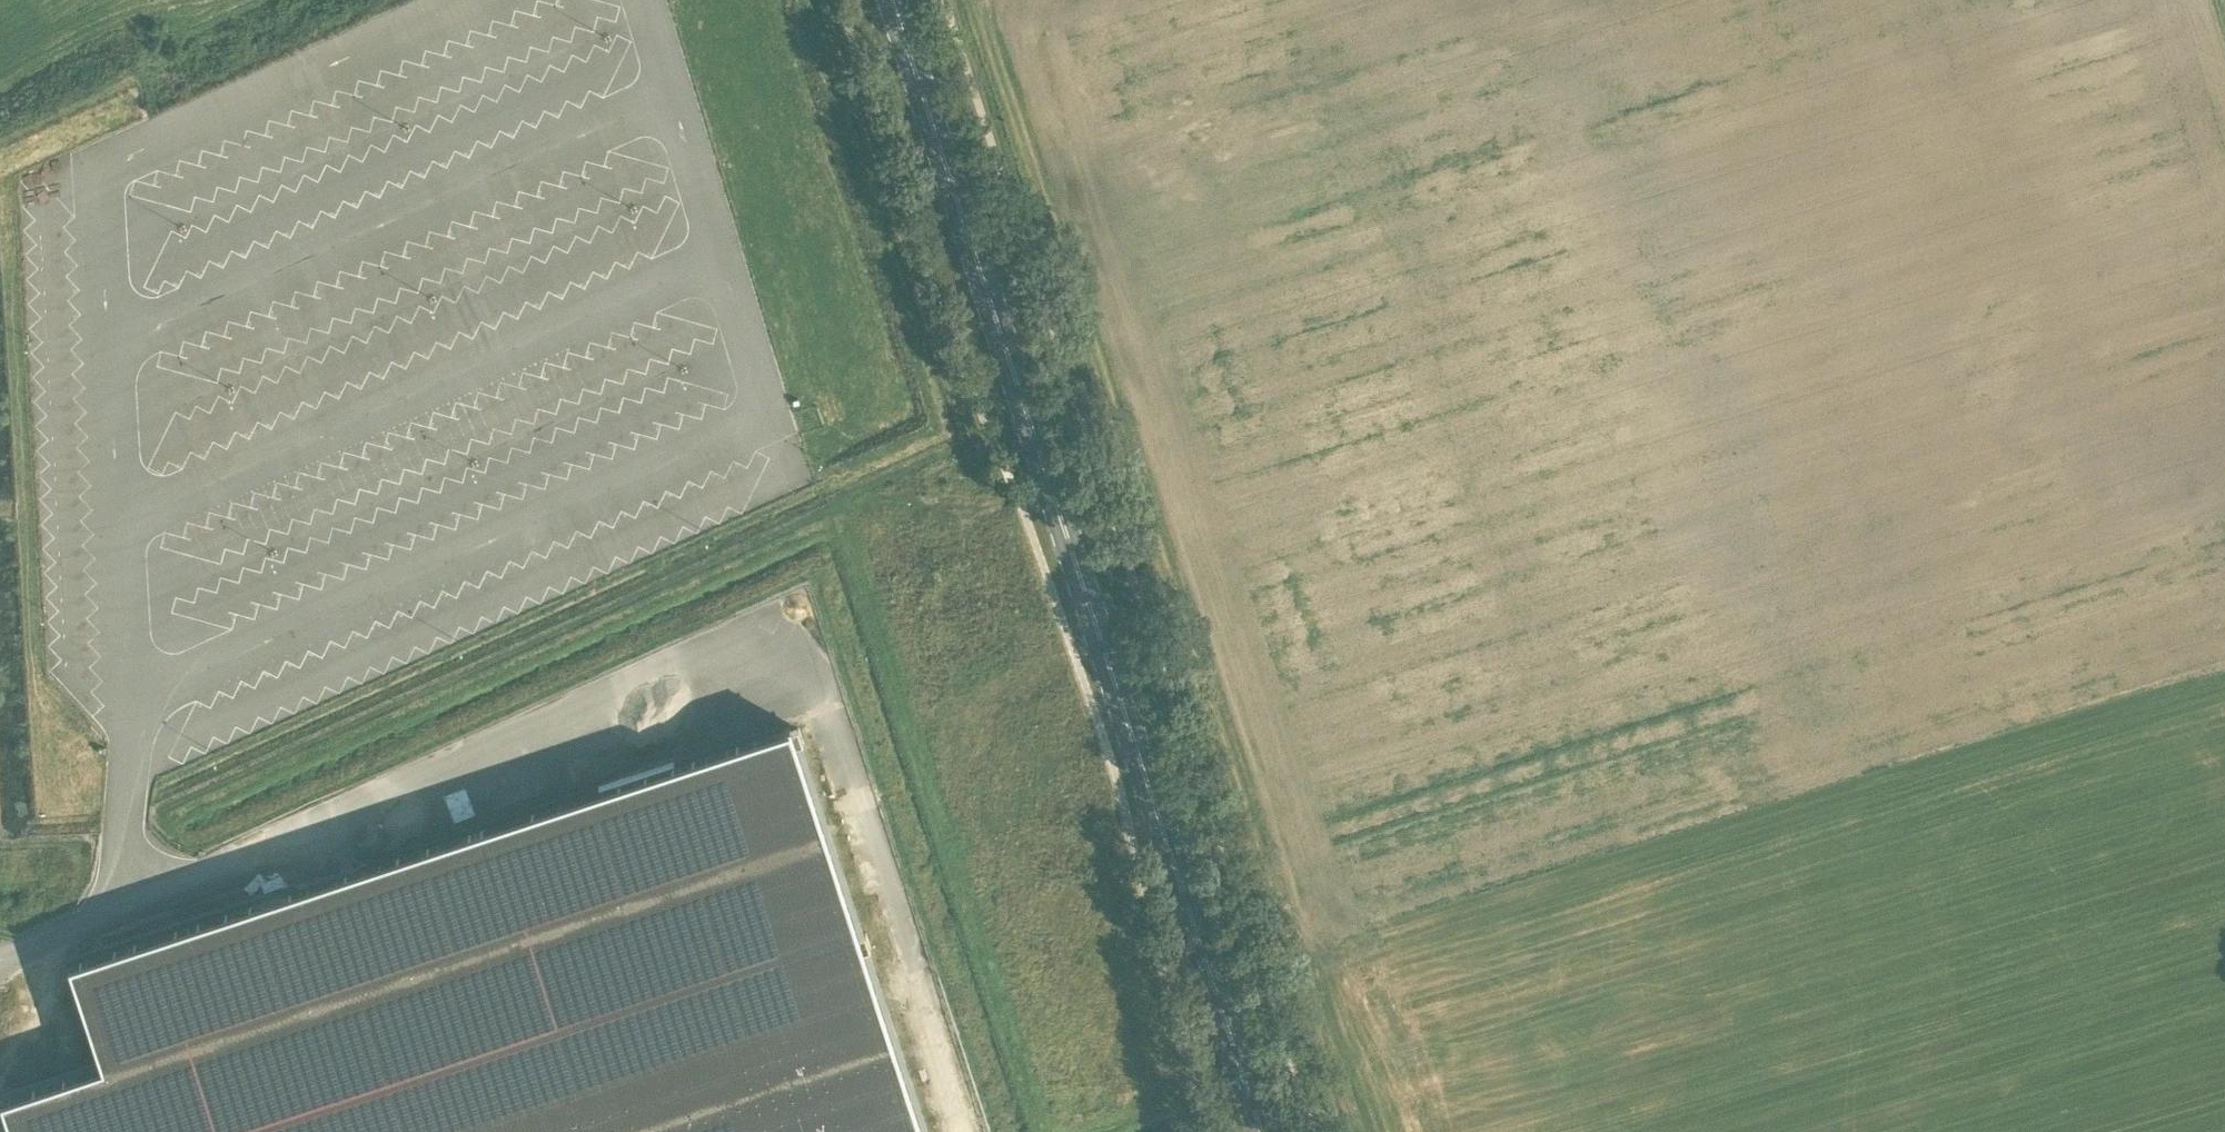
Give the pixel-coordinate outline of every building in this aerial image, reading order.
[(0,1104),(0,1107),(8,1131),(922,1131),(790,735),(73,966),(102,1070),(0,1104)]
